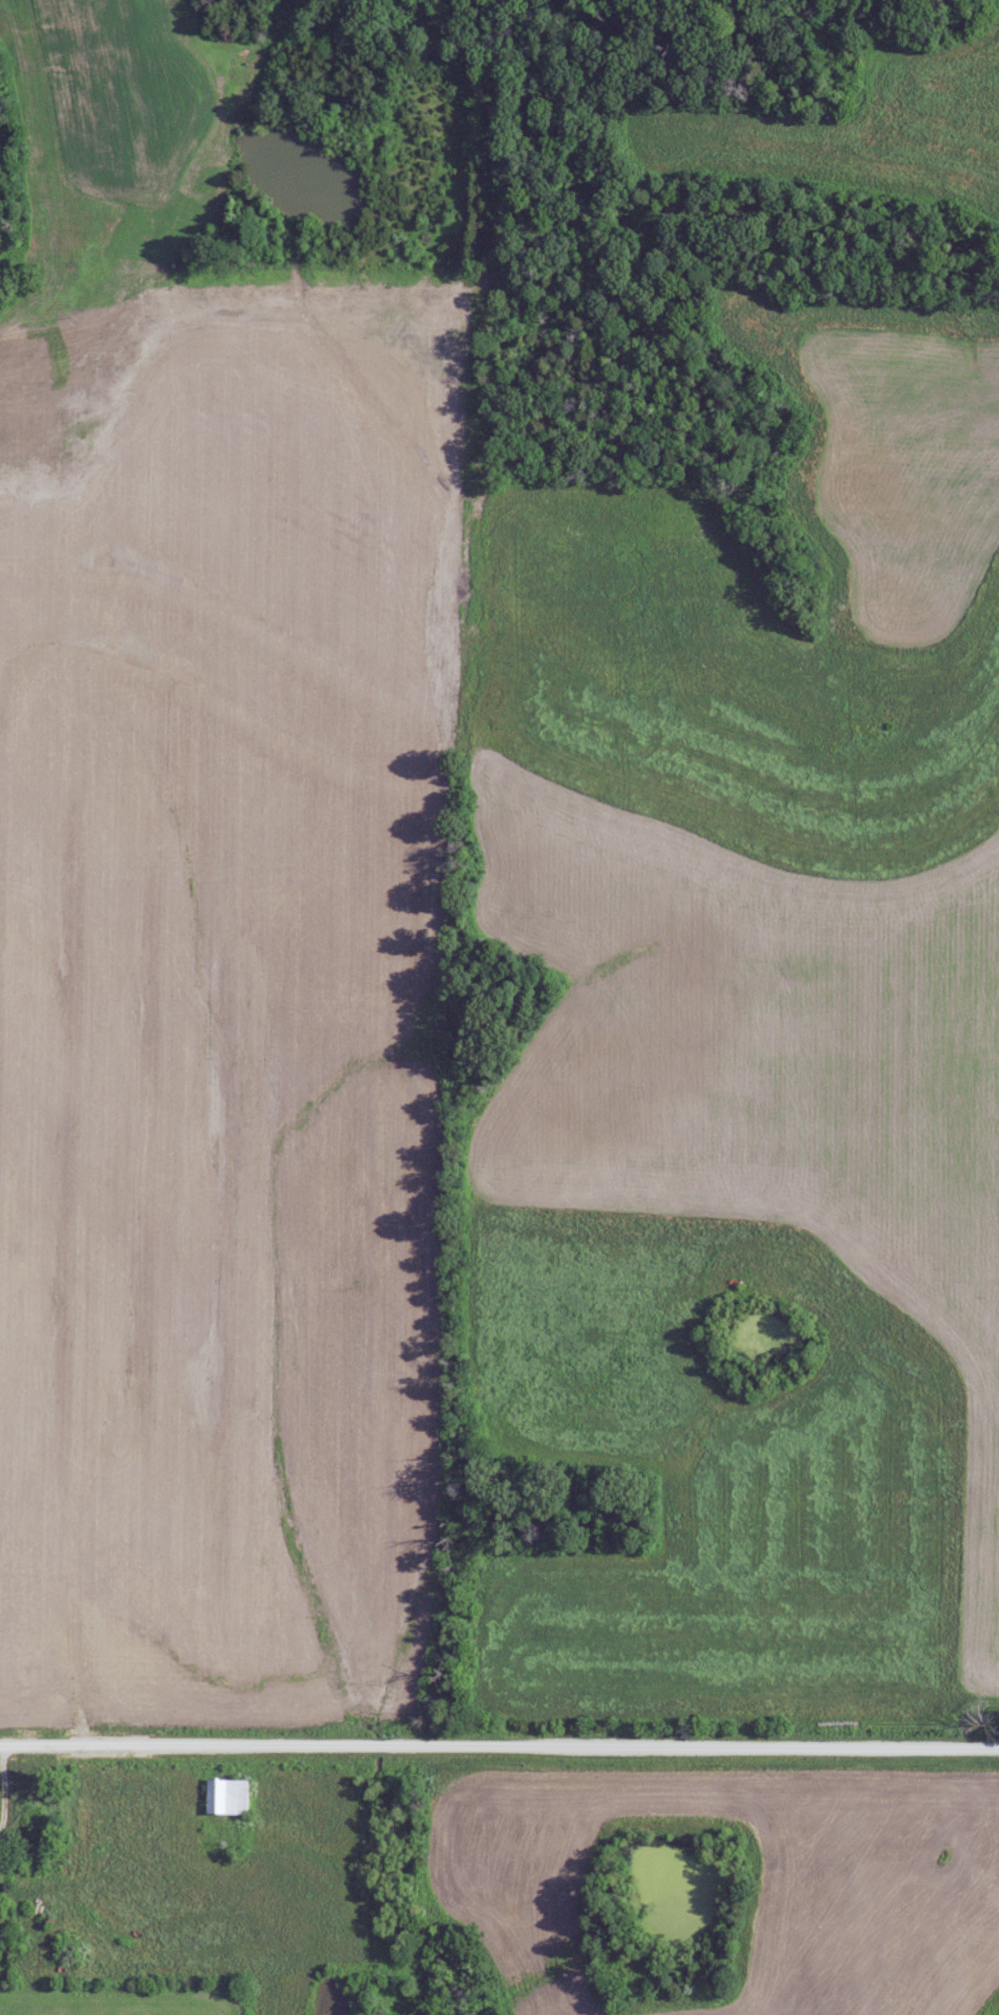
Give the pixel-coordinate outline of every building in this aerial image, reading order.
[(204,1779),(204,1813),(246,1813),(246,1779),(204,1779)]
